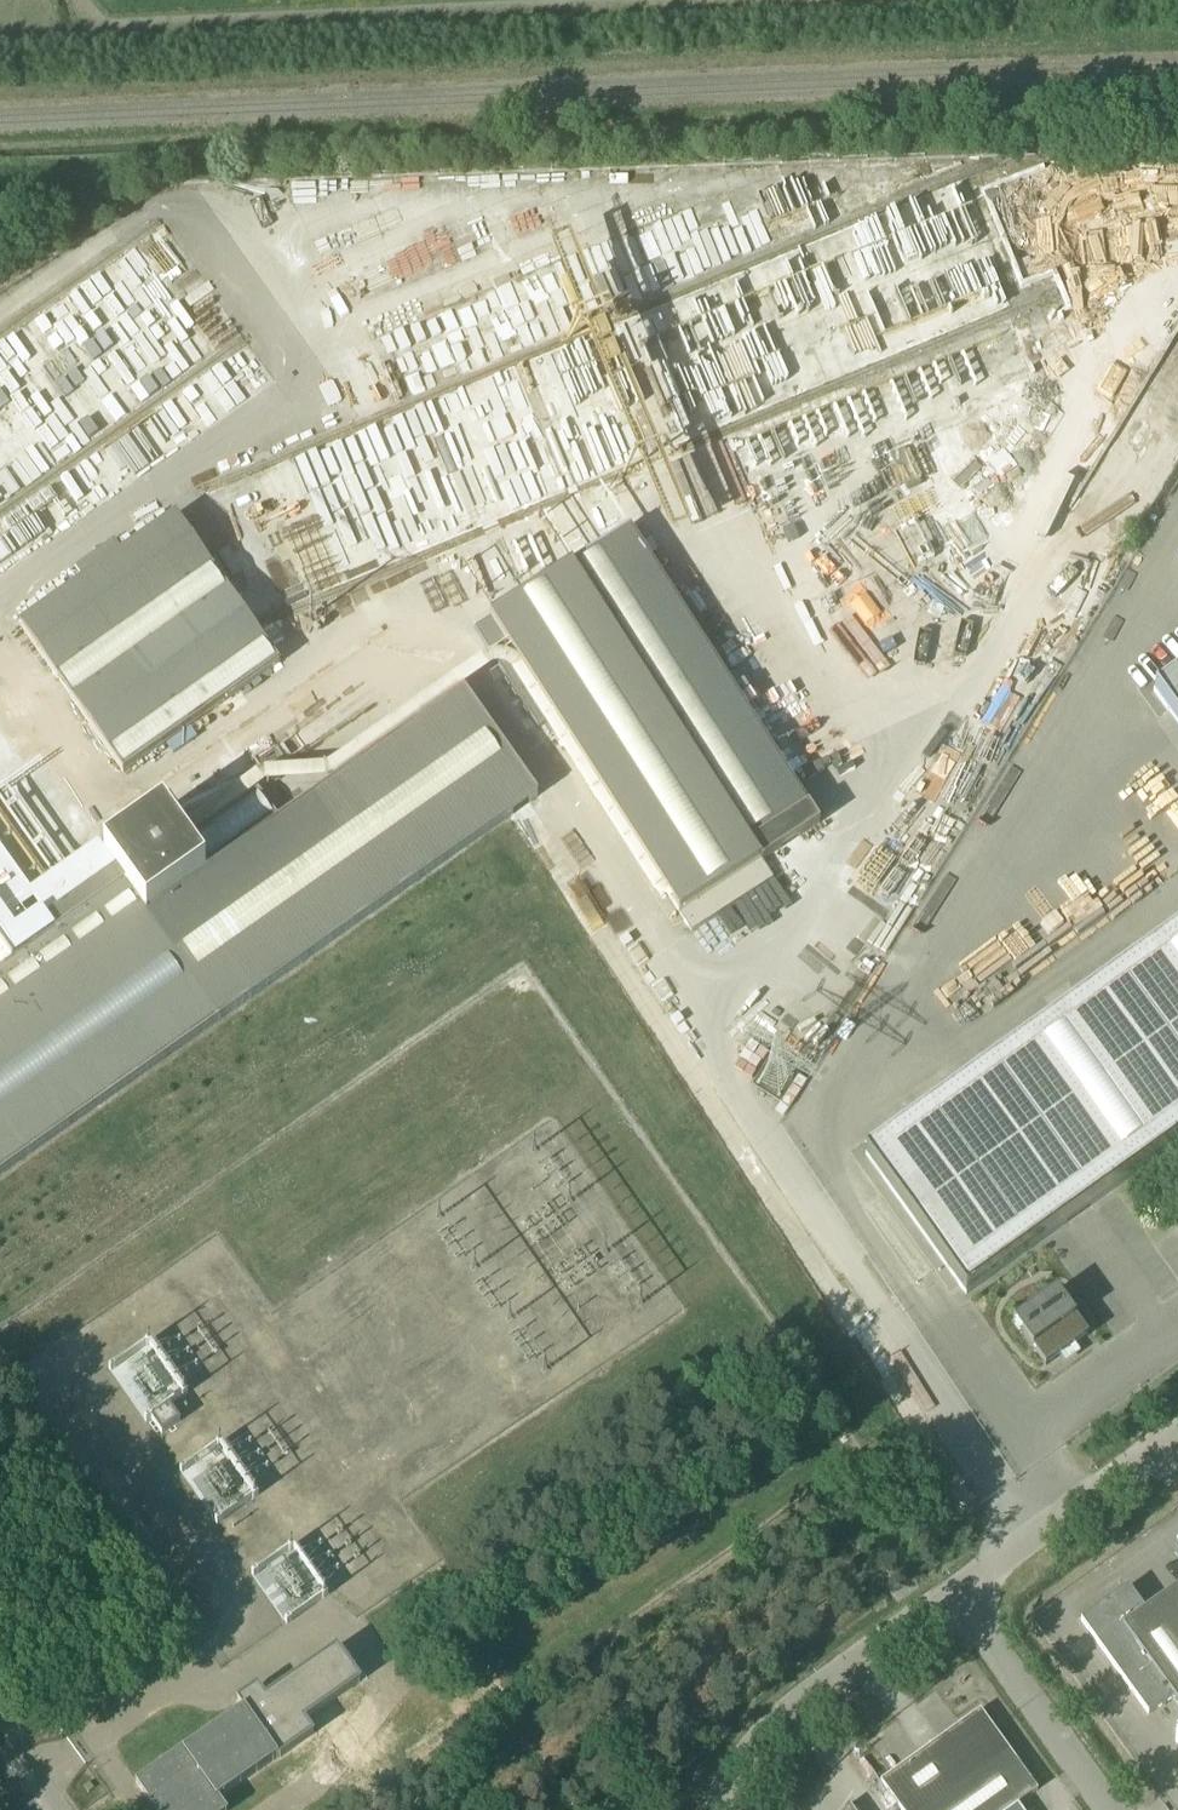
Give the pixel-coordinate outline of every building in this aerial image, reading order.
[(506,643),(691,932),(773,879),(761,860),(819,823),(630,527),(476,627),(492,652),(506,643)] [(1153,691),(1177,726),(1177,673),(1153,691)] [(0,852),(0,1174),(222,1017),(537,797),(537,796),(538,795),(464,689),(279,819),(257,788),(184,838),(163,810),(36,903),(0,852)] [(865,1154),(966,1294),(1177,1142),(1177,930),(865,1154)] [(1043,1364),(1086,1333),(1048,1280),(1005,1311),(1043,1364)] [(151,1417),(163,1433),(182,1420),(170,1404),(151,1417)] [(181,1461),(211,1517),(249,1497),(219,1441),(181,1461)] [(293,1542),(252,1563),(279,1618),(321,1598),(293,1542)] [(1145,1610),(1128,1586),(1080,1620),(1148,1714),(1172,1697),(1177,1705),(1177,1586),(1145,1610)] [(134,1782),(154,1809),(227,1809),(218,1798),(276,1757),(277,1758),(313,1733),(304,1720),(361,1681),(337,1648),(264,1697),(257,1686),(236,1700),(242,1709),(183,1750),(182,1748),(134,1782)] [(880,1781),(901,1809),(1009,1809),(1038,1789),(980,1709),(880,1781)]
